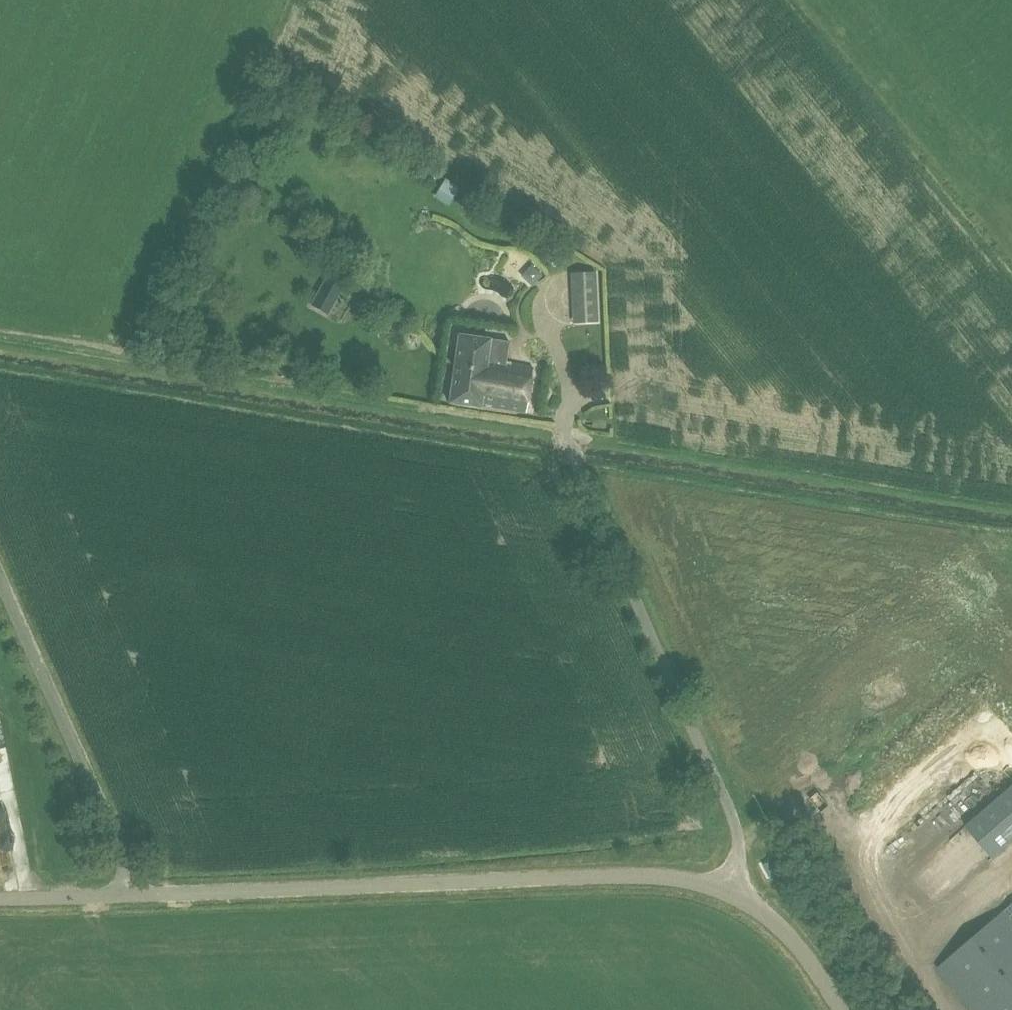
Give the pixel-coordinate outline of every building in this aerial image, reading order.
[(288,173),(288,188),(302,188),(303,173),(288,173)] [(541,276),(531,266),(522,276),(532,286),(541,276)] [(597,271),(570,272),(572,324),(599,323),(597,271)] [(327,275),(318,290),(336,300),(345,285),(327,275)] [(507,363),(510,341),(459,334),(450,403),(482,407),(482,405),(527,411),(533,367),(507,363)] [(24,824),(1,828),(11,887),(34,883),(24,824)] [(940,968),(976,1009),(1011,1009),(1011,917),(1007,911),(940,968)]
